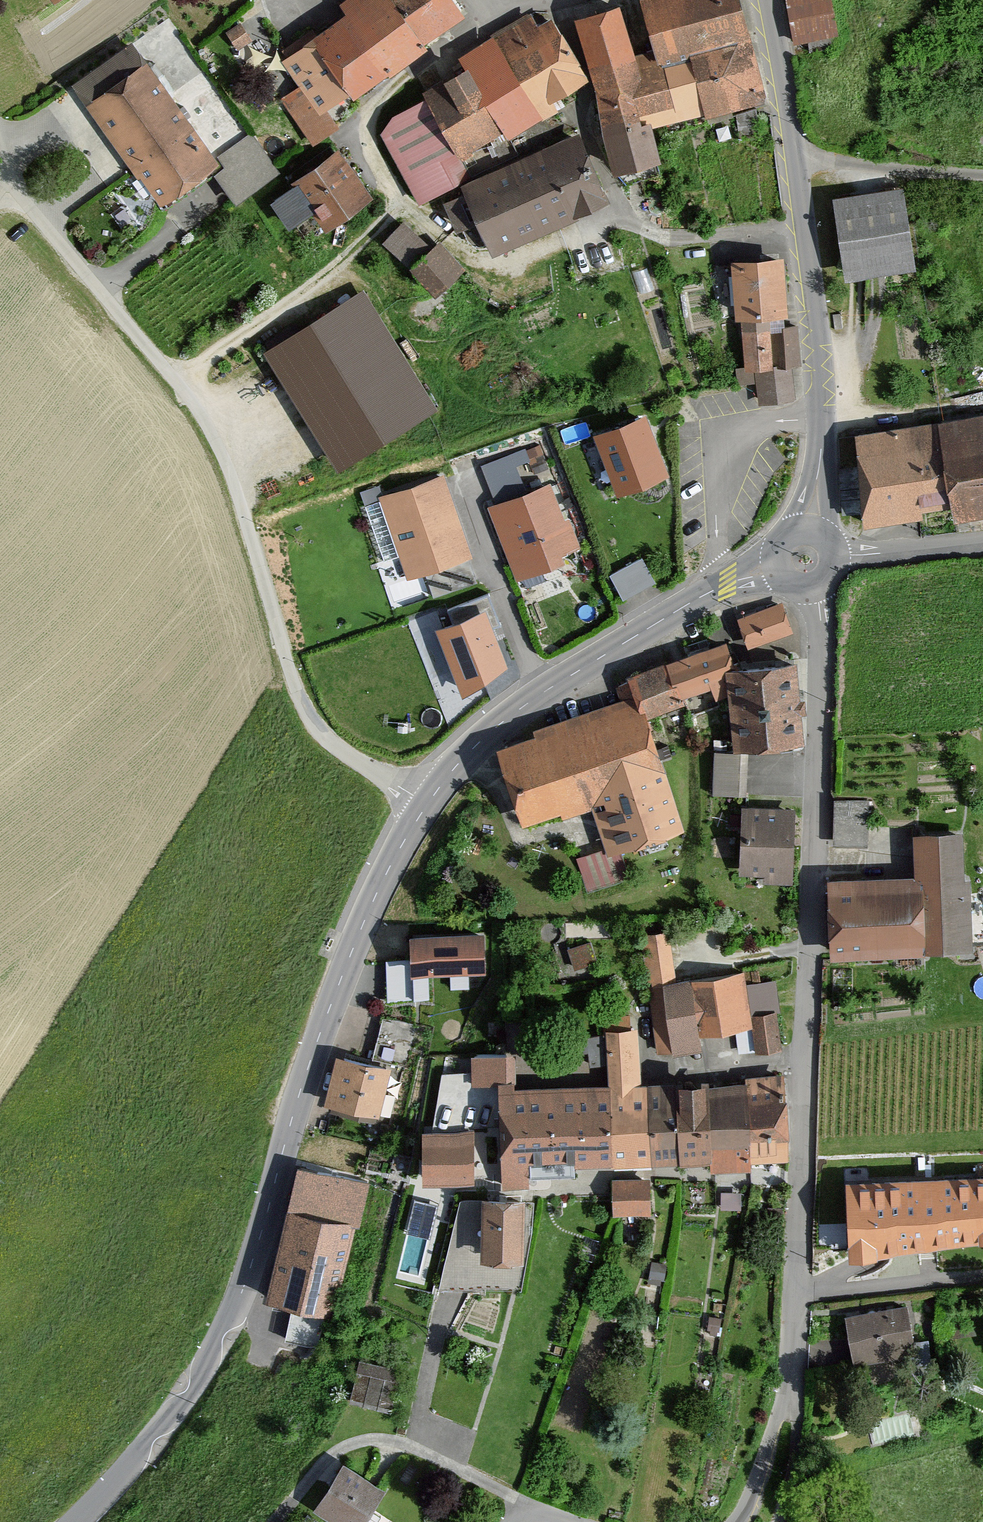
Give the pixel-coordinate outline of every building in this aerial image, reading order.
[(430,52),(426,48),(387,0),(352,0),(339,9),(345,19),(392,78),(430,52)] [(465,21),(450,0),(387,0),(426,48),(465,21)] [(740,0),(655,0),(641,3),(657,59),(638,66),(622,9),(575,24),(619,177),(665,167),(654,132),(706,118),(710,126),(766,107),(740,0)] [(793,47),(837,40),(831,0),(785,0),(793,47)] [(355,100),(392,78),(345,19),(313,44),(355,100)] [(530,19),(498,37),(545,125),(566,111),(556,94),(584,78),(555,24),(538,33),(530,19)] [(498,37),(458,61),(466,73),(505,136),(510,144),(545,125),(498,37)] [(282,67),(298,89),(278,103),(311,152),(340,133),(330,119),(355,100),(313,44),(282,67)] [(85,111),(161,210),(251,141),(201,77),(170,100),(143,66),(85,111)] [(423,99),(462,165),(505,136),(466,73),(423,99)] [(462,165),(423,99),(393,119),(379,141),(417,209),(459,189),(453,177),(462,165)] [(609,211),(577,139),(463,189),(495,262),(609,211)] [(292,190),(292,191),(271,208),(290,232),(312,215),(328,235),(371,200),(335,155),(292,190)] [(899,194),(838,204),(849,277),(911,267),(899,194)] [(403,227),(383,246),(409,273),(429,254),(403,227)] [(411,275),(437,301),(466,273),(441,247),(411,275)] [(790,320),(785,261),(731,266),(736,324),(790,320)] [(271,359),(335,462),(423,407),(359,304),(271,359)] [(771,323),(740,324),(742,373),(773,372),(771,323)] [(774,372),(801,370),(799,329),(784,330),(785,337),(773,338),(774,372)] [(793,372),(754,374),(757,409),(796,404),(793,372)] [(860,440),(867,524),(918,516),(917,510),(955,504),(958,515),(982,511),(982,421),(860,440)] [(645,422),(598,439),(619,492),(665,475),(645,422)] [(524,494),(515,470),(527,466),(522,452),(480,468),(494,505),(524,494)] [(440,482),(381,501),(382,504),(366,509),(383,560),(402,554),(409,577),(428,570),(436,594),(473,582),(440,482)] [(551,487),(491,510),(518,579),(560,563),(557,555),(574,548),(551,487)] [(626,593),(659,575),(645,550),(612,568),(626,593)] [(489,595),(449,611),(455,626),(439,633),(460,685),(464,694),(504,668),(490,630),(501,626),(489,595)] [(780,604),(733,621),(745,655),(792,638),(780,604)] [(726,644),(628,678),(634,699),(640,720),(651,717),(676,710),(680,703),(709,692),(715,706),(720,700),(726,688),(725,671),(732,670),(726,644)] [(793,667),(726,672),(732,755),(799,750),(793,667)] [(534,738),(497,750),(523,831),(592,809),(609,861),(683,835),(651,717),(640,720),(634,699),(532,732),(534,738)] [(743,757),(714,756),(713,798),(742,799),(743,757)] [(829,807),(829,852),(869,852),(869,807),(829,807)] [(797,811),(740,809),(737,878),(767,879),(766,889),(787,890),(787,881),(794,881),(797,811)] [(968,958),(965,838),(912,839),(912,879),(830,880),(831,961),(968,958)] [(675,981),(668,934),(636,938),(643,986),(675,981)] [(411,979),(484,976),(483,935),(410,938),(411,979)] [(596,964),(590,945),(570,951),(576,970),(596,964)] [(407,961),(382,962),(383,1005),(408,1004),(407,961)] [(700,1040),(752,1030),(749,1018),(742,976),(690,985),(700,1040)] [(657,1064),(703,1055),(700,1040),(690,985),(644,994),(657,1064)] [(756,1058),(782,1054),(776,1013),(749,1018),(752,1030),(756,1058)] [(411,1026),(383,1019),(374,1059),(402,1065),(411,1026)] [(637,1032),(607,1033),(608,1086),(613,1169),(651,1168),(648,1086),(640,1087),(637,1032)] [(514,1057),(469,1057),(470,1088),(515,1087),(514,1057)] [(328,1107),(377,1118),(387,1073),(338,1062),(328,1107)] [(791,1163),(785,1078),(746,1080),(746,1086),(751,1166),(791,1163)] [(682,1167),(682,1085),(648,1086),(651,1168),(682,1167)] [(708,1088),(708,1085),(682,1085),(682,1167),(713,1166),(708,1088)] [(499,1090),(503,1193),(529,1190),(529,1172),(613,1169),(608,1086),(499,1090)] [(713,1175),(751,1173),(751,1166),(746,1086),(708,1088),(713,1166),(713,1175)] [(471,1139),(426,1140),(427,1184),(472,1182),(471,1139)] [(300,1169),(267,1300),(331,1315),(363,1184),(300,1169)] [(613,1220),(651,1218),(649,1179),(611,1181),(613,1220)] [(850,1189),(854,1258),(982,1243),(982,1183),(850,1189)] [(722,1186),(722,1201),(745,1201),(745,1186),(722,1186)] [(522,1234),(524,1203),(461,1202),(440,1289),(520,1290),(528,1235),(522,1234)] [(649,1288),(665,1288),(665,1264),(650,1263),(649,1288)] [(908,1307),(845,1315),(852,1367),(915,1358),(908,1307)] [(394,1415),(402,1372),(355,1362),(346,1405),(394,1415)] [(386,1487),(344,1459),(314,1505),(340,1521),(363,1521),(386,1487)]
